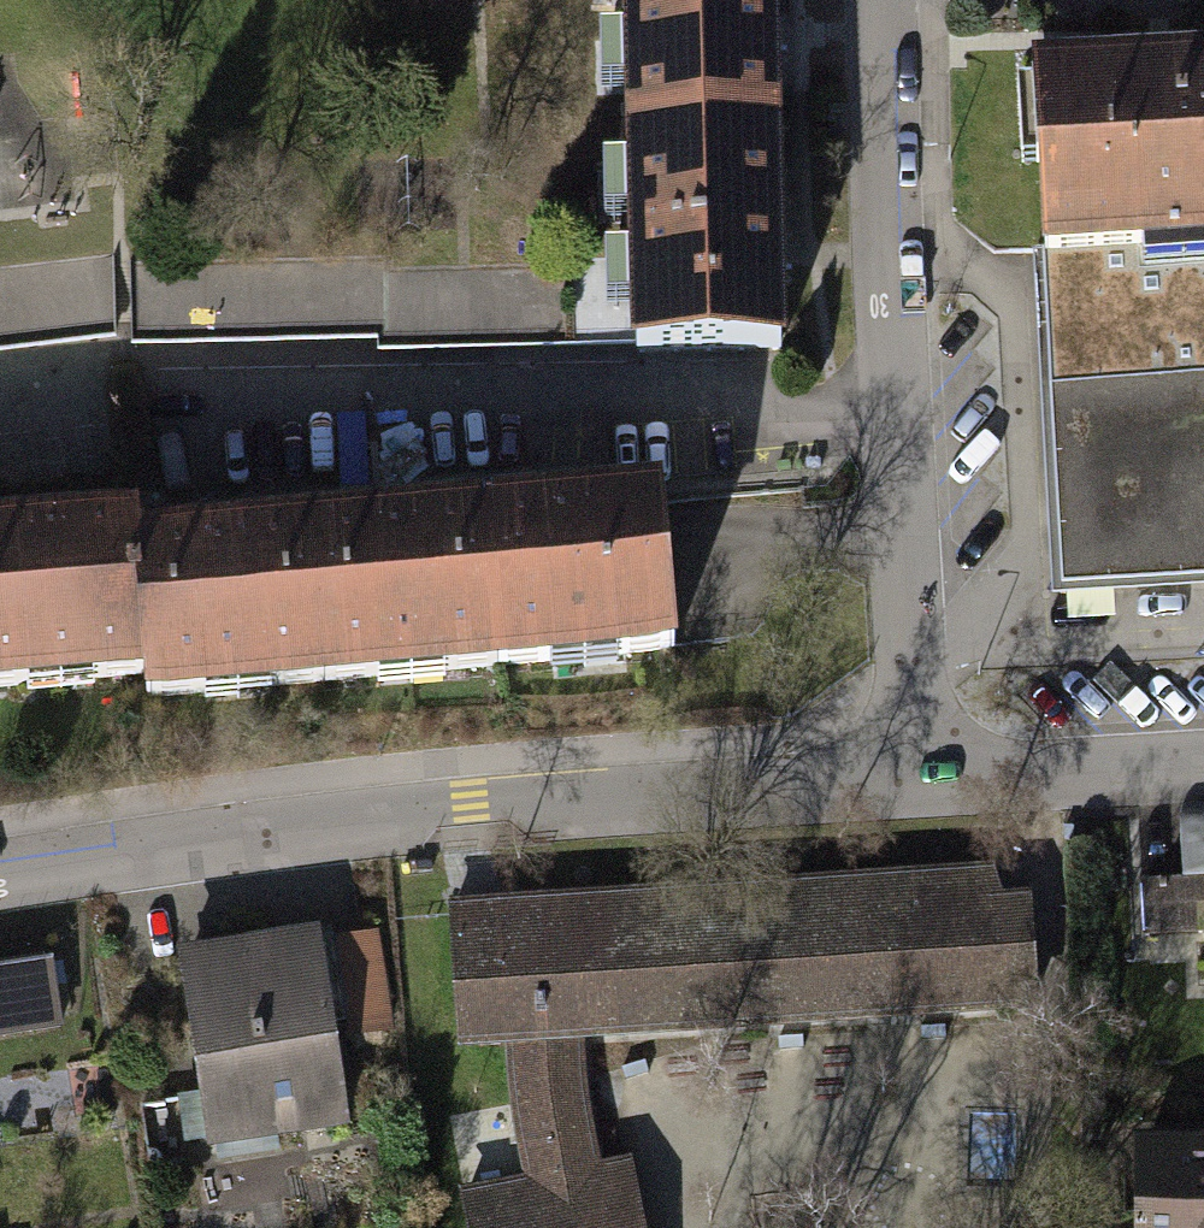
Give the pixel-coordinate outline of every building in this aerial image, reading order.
[(617,126),(774,121),(770,0),(613,0),(617,126)] [(1023,64),(1033,258),(1203,249),(1203,54),(1023,64)] [(774,121),(617,126),(625,347),(782,342),(774,121)] [(1203,387),(1203,249),(1033,258),(1041,396),(1203,387)] [(113,349),(109,258),(0,271),(0,359),(113,349)] [(1041,396),(1052,599),(1203,591),(1203,387),(1041,396)] [(654,486),(479,501),(494,675),(670,660),(654,486)] [(479,501),(304,517),(319,690),(494,675),(479,501)] [(126,509),(0,520),(0,690),(141,678),(128,532),(126,509)] [(304,517),(128,532),(141,678),(143,706),(319,690),(304,517)] [(504,1048),(513,1151),(518,1186),(460,1197),(466,1227),(638,1227),(624,1158),(593,1161),(588,1119),(584,1045),(1040,1017),(1032,892),(1002,894),(993,865),(447,899),(456,1051),(504,1048)] [(325,946),(323,934),(178,954),(205,1145),(350,1124),(340,1050),(393,1043),(378,938),(325,946)] [(67,1037),(58,980),(0,989),(0,1048),(67,1037)] [(1131,1150),(1132,1227),(1203,1227),(1203,1149),(1131,1150)]
